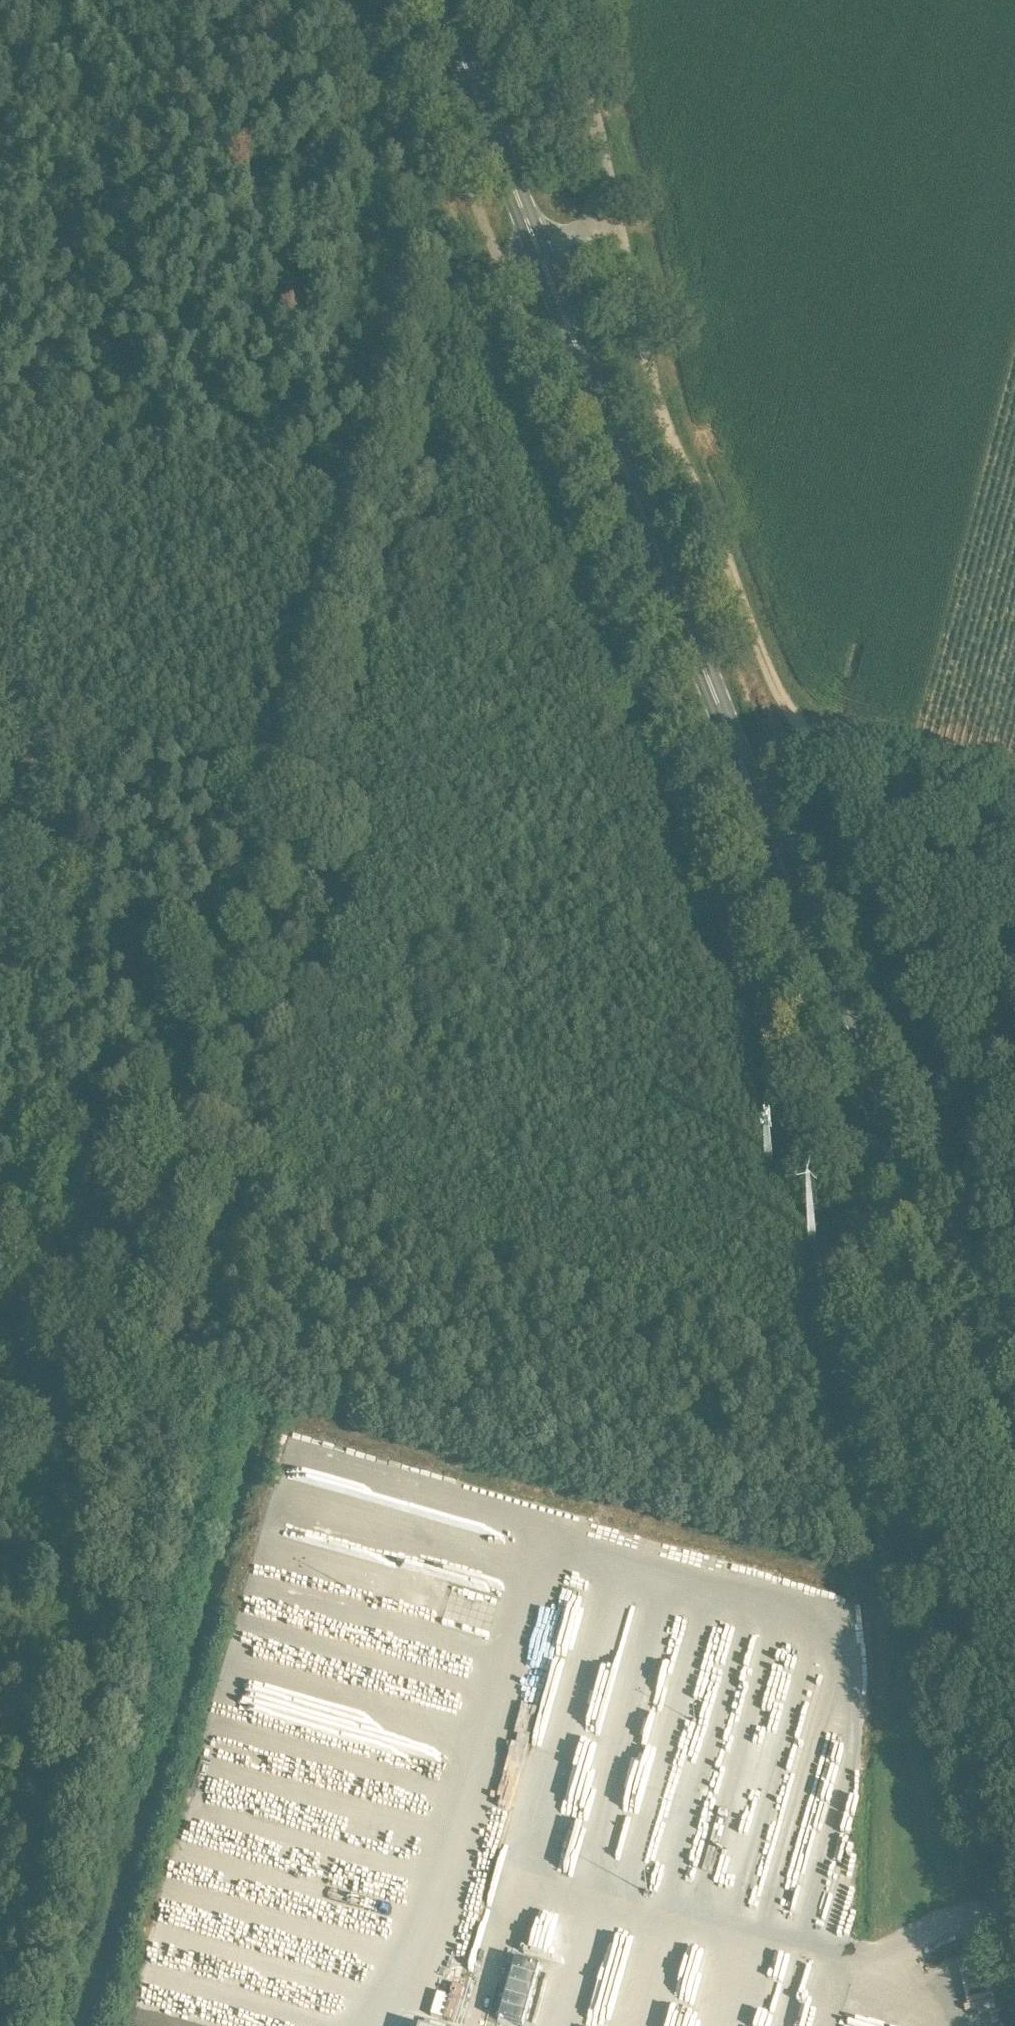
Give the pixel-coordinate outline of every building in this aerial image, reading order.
[(443,1627),(484,1632),(489,1594),(448,1589),(443,1627)] [(713,2001),(722,1949),(664,1939),(655,1991),(713,2001)]
